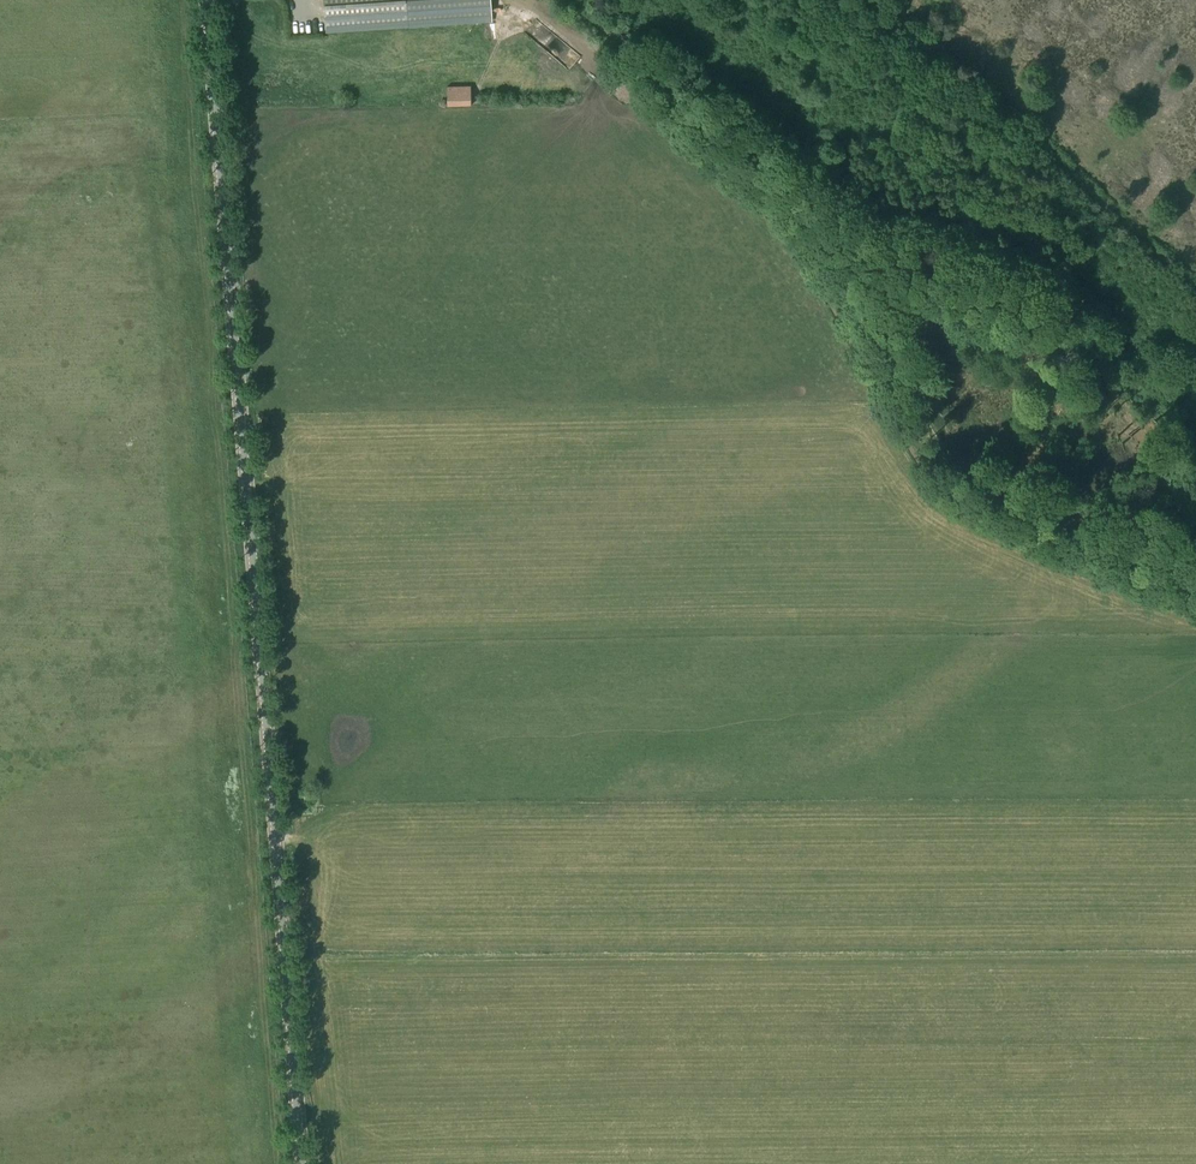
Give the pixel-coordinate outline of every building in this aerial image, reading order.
[(325,32),(491,20),(490,0),(322,0),(325,32)] [(453,106),(470,105),(469,93),(453,94),(453,106)]
